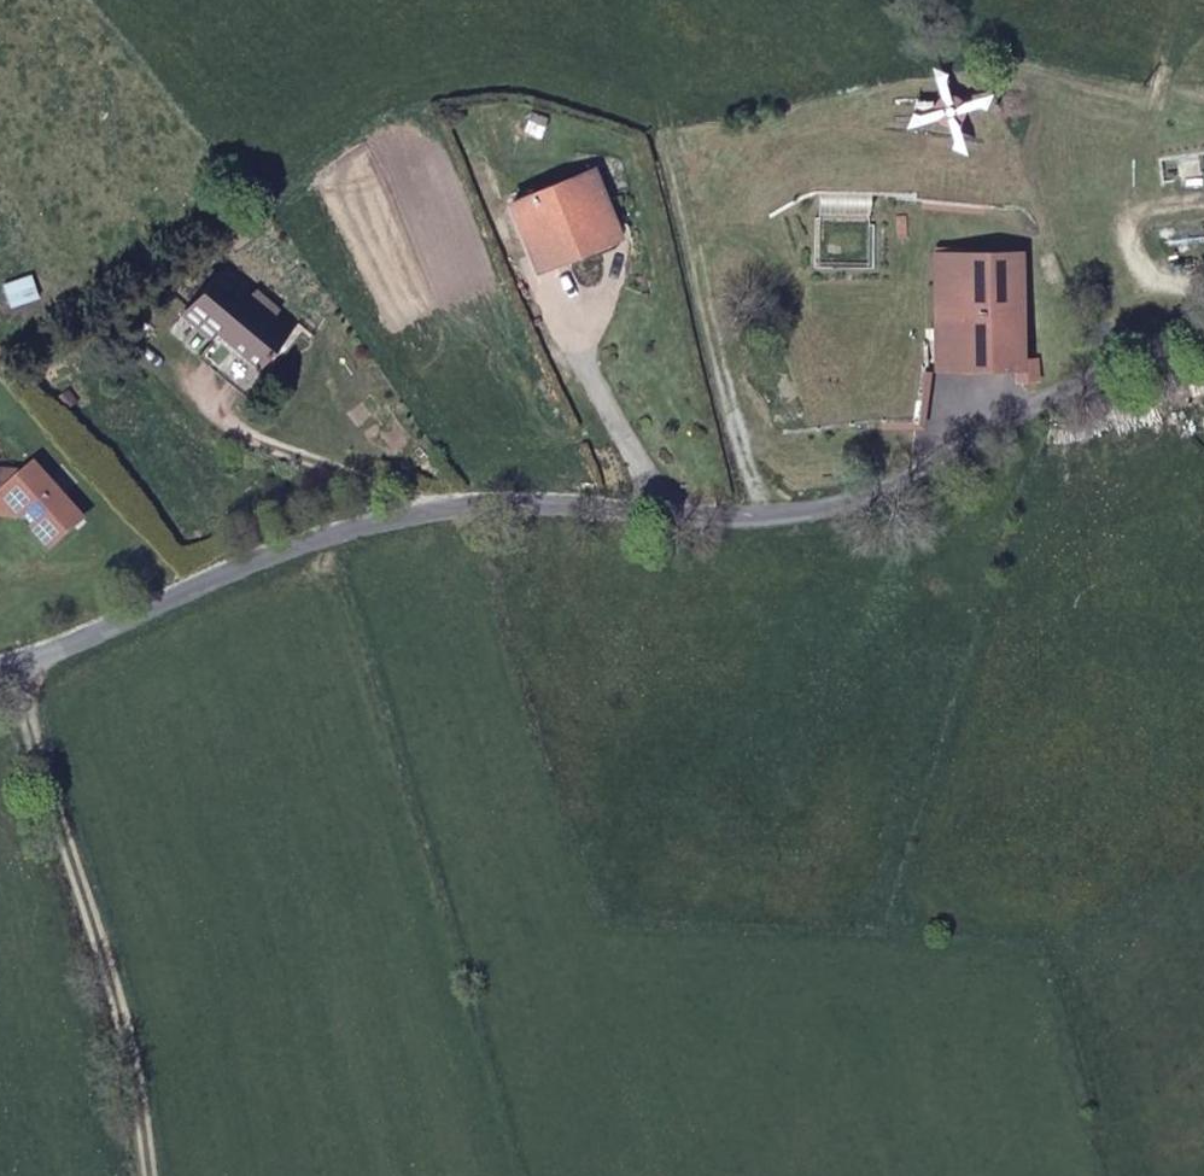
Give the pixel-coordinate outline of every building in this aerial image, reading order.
[(1188,154),(1163,155),(1164,181),(1188,180),(1188,154)] [(1188,180),(1203,177),(1203,156),(1188,154),(1188,180)] [(514,202),(539,265),(609,239),(602,221),(616,213),(597,171),(514,202)] [(602,221),(609,239),(624,233),(616,213),(602,221)] [(1017,369),(1023,252),(941,252),(936,360),(936,366),(1017,369)] [(220,272),(188,304),(257,373),(288,336),(220,272)] [(80,518),(33,471),(25,479),(0,477),(0,520),(21,519),(34,534),(70,529),(80,518)] [(85,524),(80,518),(70,529),(34,534),(52,552),(85,524)]
